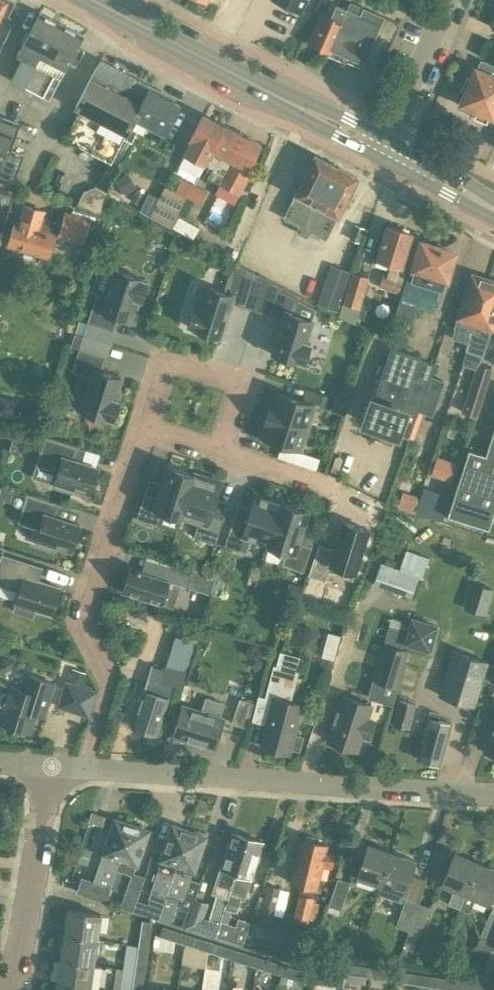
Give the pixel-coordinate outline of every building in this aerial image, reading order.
[(14,1),(11,0),(0,0),(0,55),(13,19),(8,15),(14,1)] [(303,0),(276,0),(298,11),(303,0)] [(383,17),(362,8),(350,2),(346,10),(334,5),(329,17),(323,14),(310,44),(328,52),(329,50),(362,65),(383,17)] [(50,99),(84,35),(41,12),(19,54),(24,57),(12,79),(50,99)] [(463,94),(459,105),(475,111),(472,119),(484,124),(487,117),(491,118),(493,112),(493,66),(493,67),(480,62),(476,72),(473,71),(469,80),(466,79),(460,93),(463,94)] [(76,107),(82,110),(68,138),(94,151),(108,123),(128,134),(136,118),(166,133),(180,105),(99,64),(76,107)] [(227,126),(225,125),(204,114),(192,139),(193,139),(186,153),(207,164),(227,126)] [(18,123),(6,118),(0,136),(0,145),(10,149),(18,123)] [(241,193),(253,169),(250,167),(262,144),(227,126),(207,164),(214,168),(210,176),(223,182),(222,183),(241,193)] [(22,155),(10,149),(0,145),(0,183),(12,187),(22,155)] [(327,239),(358,178),(316,156),(296,196),(297,196),(285,218),(298,225),(295,231),(307,237),(310,231),(327,239)] [(135,186),(127,172),(116,179),(124,193),(135,186)] [(189,199),(197,184),(181,177),(175,190),(165,185),(149,216),(171,227),(186,197),(189,199)] [(198,203),(206,189),(197,184),(189,199),(198,203)] [(102,215),(109,192),(96,186),(83,191),(76,204),(102,215)] [(135,194),(132,200),(140,204),(144,198),(135,194)] [(102,217),(73,205),(71,212),(65,210),(62,222),(44,218),(46,212),(24,206),(20,223),(17,222),(10,246),(50,257),(56,236),(83,244),(86,233),(97,236),(102,217)] [(192,238),(198,227),(179,217),(173,228),(192,238)] [(360,242),(364,228),(356,225),(351,239),(360,242)] [(401,292),(408,266),(405,265),(414,233),(387,225),(378,259),(393,263),(389,276),(384,274),(381,287),(401,292)] [(417,307),(424,284),(443,290),(455,254),(424,244),(412,280),(410,279),(402,303),(417,307)] [(351,271),(331,264),(317,303),(337,310),(351,271)] [(243,309),(253,278),(231,267),(224,292),(206,286),(199,308),(193,307),(188,325),(193,326),(192,328),(220,337),(231,302),(242,306),(242,308),(243,309)] [(141,300),(147,281),(142,280),(142,278),(115,269),(107,295),(97,292),(87,322),(113,331),(117,317),(129,320),(136,298),(141,300)] [(343,301),(360,307),(369,277),(351,271),(343,301)] [(470,344),(490,281),(473,275),(456,328),(452,338),(467,343),(470,344)] [(490,339),(493,326),(493,282),(490,281),(470,344),(467,343),(465,350),(484,356),(490,339)] [(278,290),(269,317),(270,317),(271,315),(283,319),(272,353),(299,362),(300,360),(305,362),(311,344),(306,342),(313,320),(316,309),(298,300),(278,290)] [(402,303),(398,317),(412,322),(417,307),(402,303)] [(105,356),(79,348),(71,372),(91,378),(80,411),(108,419),(108,418),(113,419),(119,401),(114,399),(121,377),(100,370),(105,356)] [(371,406),(366,422),(399,433),(410,438),(420,410),(432,378),(436,365),(421,360),(394,350),(376,400),(374,399),(371,406)] [(476,415),(491,368),(478,363),(463,411),(476,415)] [(432,378),(420,410),(432,415),(443,383),(432,378)] [(302,401),(315,405),(326,408),(330,396),(306,388),(302,401)] [(315,405),(276,392),(273,401),(271,400),(262,429),(264,429),(261,438),(301,450),(315,405)] [(17,420),(22,402),(0,396),(0,415),(17,420)] [(493,512),(493,426),(485,453),(469,448),(447,515),(489,528),(493,512)] [(14,436),(10,452),(20,454),(23,439),(14,436)] [(78,448),(79,447),(45,436),(36,464),(57,471),(54,483),(55,483),(54,487),(71,492),(72,489),(89,494),(98,468),(72,459),(76,447),(78,448)] [(289,460),(298,463),(301,454),(292,451),(289,460)] [(437,457),(431,474),(450,481),(457,463),(437,457)] [(193,474),(167,466),(157,497),(145,493),(146,491),(145,491),(136,518),(158,525),(162,512),(181,518),(181,516),(198,522),(194,537),(215,544),(224,516),(223,516),(223,518),(211,514),(221,483),(220,483),(220,481),(193,472),(193,474)] [(12,489),(2,486),(0,494),(0,498),(10,500),(12,489)] [(424,486),(416,511),(443,520),(451,495),(424,486)] [(414,512),(419,496),(403,491),(398,507),(414,512)] [(60,505),(60,504),(27,493),(17,521),(39,528),(35,540),(37,540),(36,544),(53,549),(54,546),(71,551),(80,525),(54,516),(58,504),(60,505)] [(284,501),(261,494),(261,496),(255,494),(245,525),(233,521),(234,519),(233,519),(224,546),(246,553),(251,538),(268,544),(267,545),(286,551),(282,564),(304,571),(312,544),(311,544),(311,546),(299,542),(308,511),(283,503),(284,501)] [(318,547),(309,574),(345,586),(354,560),(356,560),(366,530),(340,522),(330,551),(318,547)] [(19,592),(15,603),(16,603),(14,611),(32,616),(34,609),(51,615),(59,588),(34,580),(38,567),(43,568),(43,567),(2,554),(4,547),(0,546),(0,586),(19,592)] [(426,576),(431,553),(406,548),(403,566),(381,561),(376,586),(416,594),(420,575),(426,576)] [(217,576),(190,567),(184,586),(211,594),(217,576)] [(136,570),(130,568),(122,592),(161,604),(169,581),(141,572),(142,570),(137,568),(136,570)] [(299,600),(303,587),(290,583),(286,596),(299,600)] [(485,612),(491,591),(472,585),(466,607),(485,612)] [(305,608),(291,603),(285,623),(299,627),(305,608)] [(437,626),(411,619),(410,623),(403,645),(429,652),(437,626)] [(326,631),(324,638),(336,642),(338,635),(326,631)] [(155,666),(154,665),(146,691),(144,690),(133,727),(158,734),(169,698),(168,698),(172,686),(181,688),(194,647),(178,642),(175,653),(173,652),(167,670),(155,667),(155,666)] [(402,648),(384,643),(373,679),(397,686),(407,649),(402,648)] [(277,666),(275,666),(267,697),(278,700),(275,712),(273,711),(264,746),(289,753),(298,719),(301,720),(305,706),(291,702),(299,672),(297,672),(302,656),(281,651),(277,666)] [(474,706),(488,662),(457,652),(443,696),(474,706)] [(12,668),(13,662),(3,658),(0,668),(0,669),(6,671),(12,668)] [(72,671),(68,683),(84,688),(87,676),(72,671)] [(8,692),(5,693),(2,695),(0,701),(1,704),(3,706),(6,707),(0,723),(31,733),(40,706),(48,709),(56,684),(29,675),(24,690),(12,686),(10,693),(8,692)] [(89,715),(97,692),(84,688),(68,683),(61,706),(89,715)] [(370,737),(375,723),(367,720),(372,707),(345,697),(330,740),(358,750),(363,734),(370,737)] [(221,719),(225,705),(207,699),(202,717),(182,711),(174,735),(216,748),(224,720),(221,719)] [(246,727),(254,704),(241,700),(233,723),(246,727)] [(410,729),(416,706),(401,701),(395,725),(410,729)] [(116,709),(111,717),(119,722),(124,712),(116,709)] [(443,762),(453,724),(439,720),(441,714),(431,711),(419,756),(443,762)] [(92,813),(89,821),(102,825),(105,817),(92,813)] [(107,902),(118,870),(116,869),(131,826),(116,820),(101,864),(94,882),(82,878),(78,891),(107,902)] [(116,869),(118,870),(132,875),(140,852),(143,853),(144,848),(142,848),(148,831),(131,826),(116,869)] [(160,917),(188,832),(173,826),(162,859),(163,860),(150,898),(153,899),(148,914),(160,917)] [(188,832),(160,917),(159,919),(165,921),(170,903),(178,905),(181,895),(184,896),(189,880),(190,881),(193,870),(194,870),(205,837),(188,832)] [(227,898),(247,838),(232,833),(221,867),(222,867),(213,894),(219,896),(227,898)] [(316,843),(317,839),(307,836),(306,840),(302,839),(294,871),(301,873),(298,884),(301,885),(293,918),(299,919),(298,924),(306,926),(307,921),(311,921),(315,918),(319,902),(314,901),(316,889),(319,879),(320,879),(323,866),(334,869),(338,854),(327,851),(328,846),(316,843)] [(227,898),(225,905),(224,908),(236,912),(242,896),(245,897),(252,877),(253,877),(263,843),(247,838),(227,898)] [(361,856),(364,858),(358,876),(380,884),(391,853),(368,845),(367,849),(364,847),(361,856)] [(391,853),(380,884),(381,884),(378,893),(402,901),(416,861),(391,853)] [(460,907),(478,863),(456,853),(443,884),(455,889),(449,903),(460,907)] [(493,890),(493,869),(478,863),(460,907),(470,911),(475,898),(489,903),(493,890)] [(341,909),(350,881),(338,877),(328,905),(341,909)] [(283,915),(289,891),(280,889),(280,887),(266,884),(263,896),(260,895),(255,915),(272,920),(274,913),(283,915)] [(126,891),(120,907),(133,911),(137,899),(138,895),(126,891)] [(219,896),(217,902),(225,905),(227,898),(219,896)] [(212,936),(218,922),(203,917),(208,902),(195,898),(185,927),(212,936)] [(408,929),(417,902),(405,899),(397,926),(408,929)] [(421,934),(429,906),(417,902),(408,929),(403,945),(413,948),(417,933),(421,934)] [(491,910),(474,949),(488,955),(490,956),(492,949),(491,948),(493,944),(493,911),(491,910)] [(97,941),(101,915),(69,911),(65,936),(97,941)] [(235,926),(221,921),(216,937),(242,945),(250,922),(238,918),(235,926)] [(148,948),(152,921),(142,920),(138,947),(148,948)] [(184,943),(187,934),(162,926),(159,935),(184,943)] [(187,934),(184,943),(208,951),(211,941),(187,934)] [(93,965),(97,941),(65,936),(62,960),(93,965)] [(232,959),(235,949),(211,941),(208,951),(232,959)] [(144,973),(148,948),(138,947),(134,971),(144,973)] [(257,967),(260,957),(235,949),(232,959),(257,967)] [(493,966),(493,949),(492,949),(490,956),(488,955),(481,977),(489,980),(493,966)] [(281,974),(284,965),(260,957),(257,967),(281,974)] [(345,981),(348,963),(321,959),(319,969),(336,972),(335,979),(345,981)] [(89,989),(93,965),(62,960),(58,984),(89,989)] [(368,984),(369,977),(371,967),(348,963),(345,981),(368,984)] [(306,983),(309,973),(284,965),(281,974),(306,983)] [(395,981),(396,971),(371,967),(369,977),(395,981)] [(144,973),(134,971),(131,989),(142,989),(144,973)] [(418,984),(419,974),(396,971),(395,981),(418,984)] [(445,978),(419,974),(418,984),(417,989),(424,989),(425,985),(444,988),(445,978)] [(469,982),(445,978),(444,988),(460,989),(468,989),(469,982)] [(493,985),(469,982),(468,989),(493,989),(493,985)]
